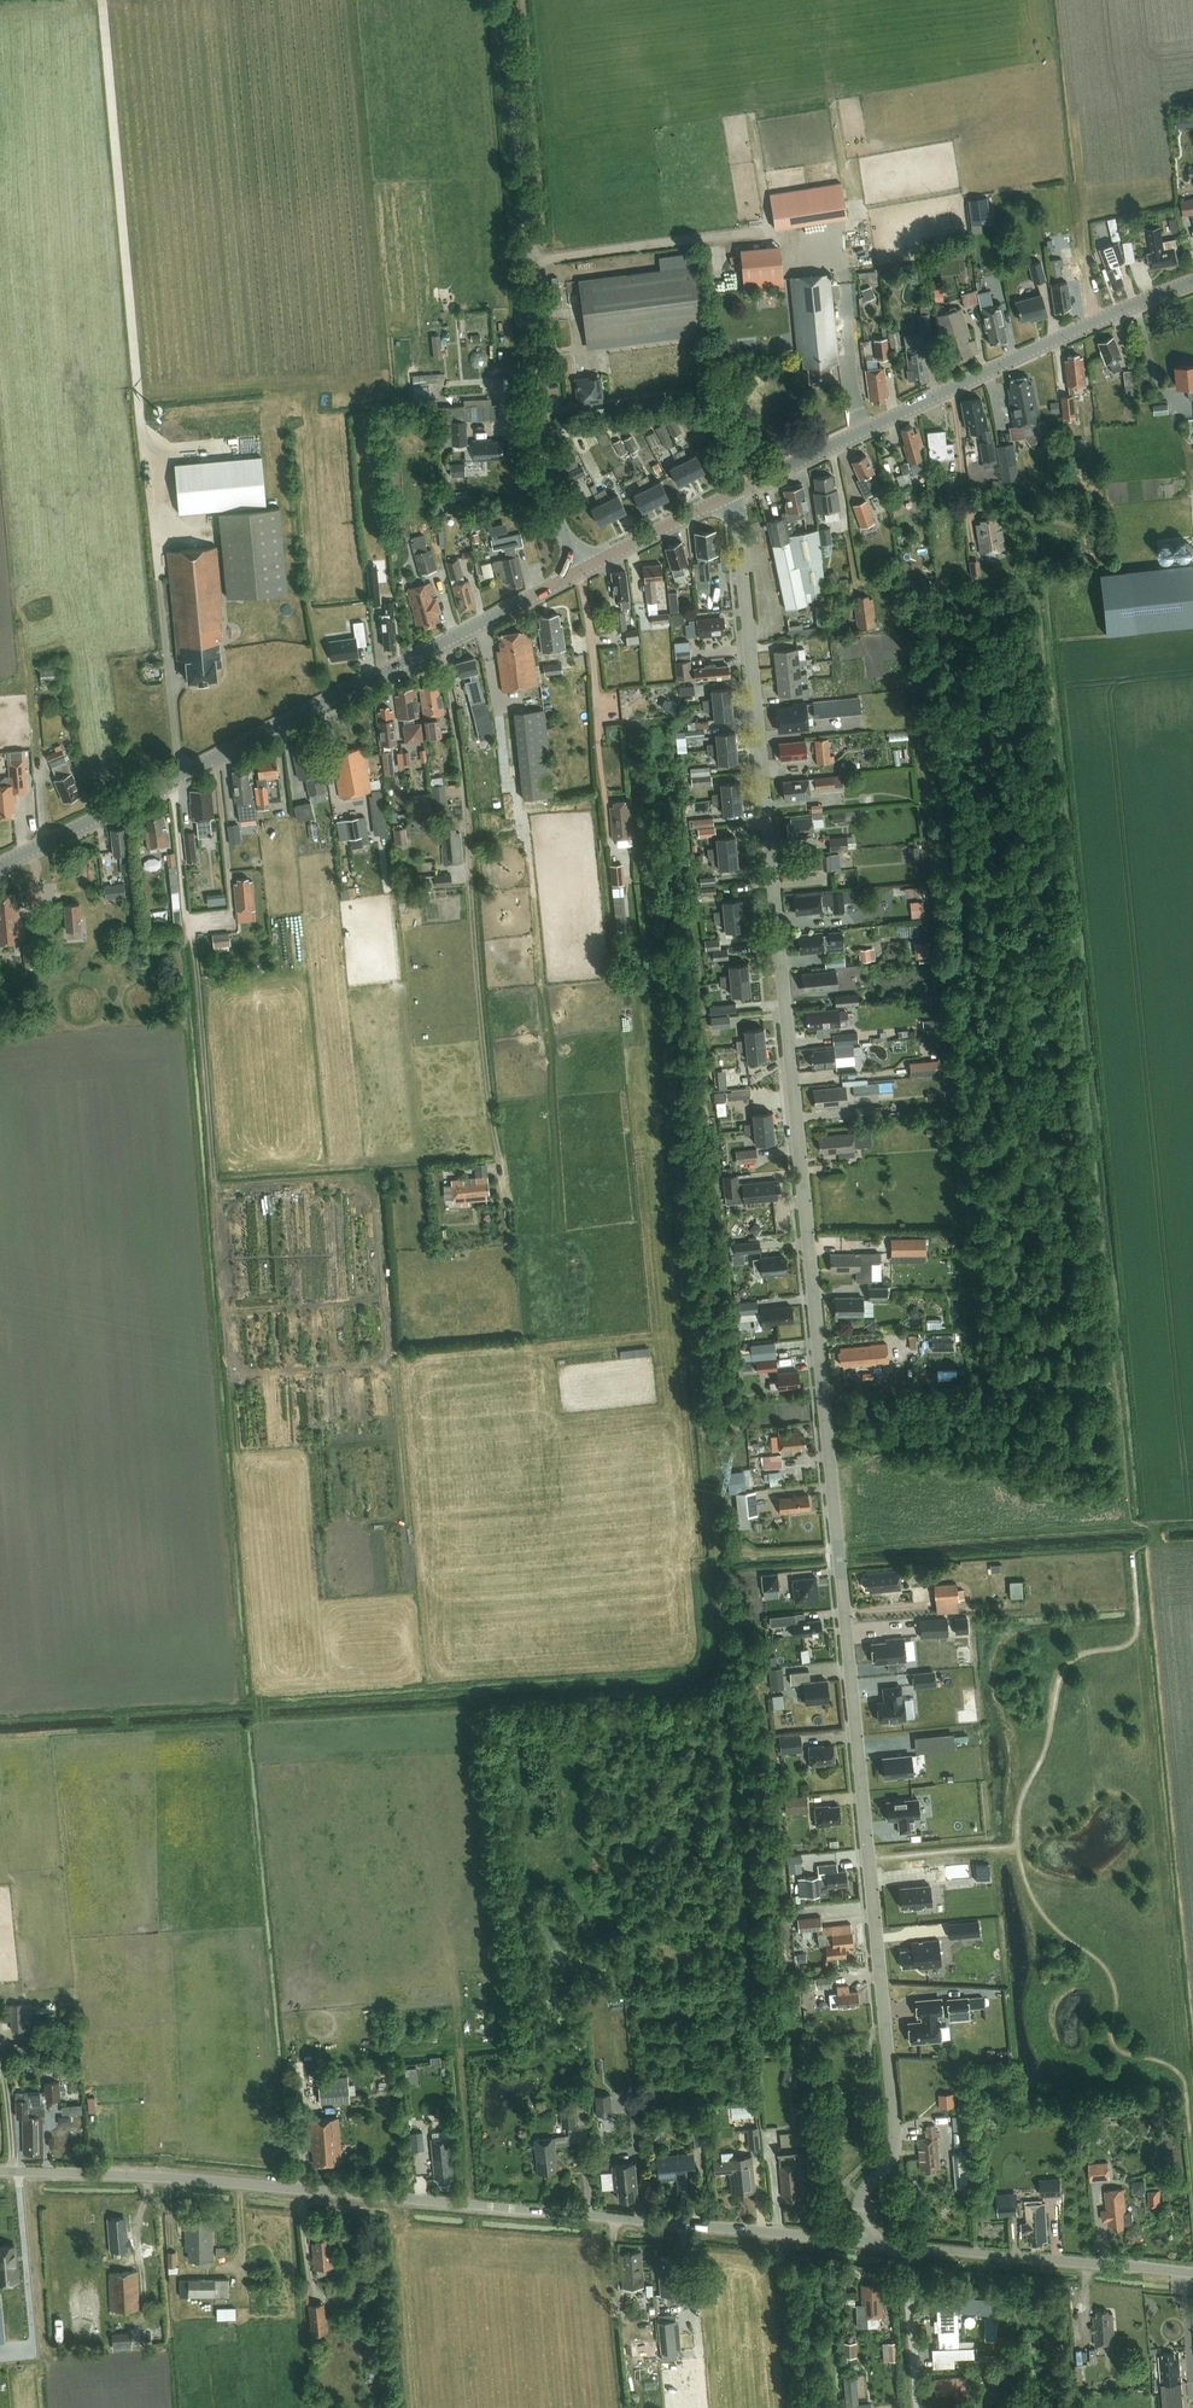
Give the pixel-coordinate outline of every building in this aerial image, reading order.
[(1177,128),(1192,126),(1192,116),(1176,118),(1177,128)] [(841,182),(769,193),(775,229),(846,218),(841,182)] [(987,197),(968,200),(971,223),(990,220),(987,197)] [(1181,201),(1183,215),(1192,214),(1192,217),(1192,199),(1181,201)] [(1179,217),(1170,219),(1173,232),(1181,231),(1179,217)] [(1151,269),(1152,268),(1179,263),(1176,248),(1177,248),(1176,239),(1164,242),(1161,226),(1149,229),(1153,252),(1148,253),(1151,269)] [(1120,232),(1112,233),(1114,241),(1122,239),(1120,232)] [(1127,263),(1136,262),(1132,242),(1123,243),(1127,263)] [(1118,243),(1101,249),(1108,267),(1103,269),(1107,279),(1110,278),(1115,288),(1124,284),(1121,275),(1123,274),(1118,263),(1125,261),(1118,243)] [(741,250),(744,290),(757,289),(771,288),(784,287),(780,246),(741,250)] [(661,269),(578,279),(586,340),(705,325),(696,252),(659,257),(661,269)] [(1050,260),(1053,278),(1062,276),(1061,266),(1064,266),(1063,258),(1050,260)] [(1034,283),(1046,279),(1040,261),(1029,264),(1034,283)] [(831,273),(791,277),(798,355),(802,354),(803,368),(809,367),(811,382),(831,381),(830,366),(839,365),(833,299),(840,299),(839,283),(832,284),(831,273)] [(891,274),(886,281),(892,284),(896,277),(891,274)] [(1057,313),(1072,308),(1069,283),(1053,285),(1057,313)] [(862,290),(866,301),(875,297),(871,287),(862,290)] [(771,288),(757,289),(758,299),(772,297),(771,288)] [(942,288),(934,288),(935,301),(944,300),(942,288)] [(988,290),(978,293),(987,332),(989,331),(992,344),(1007,341),(1004,327),(1007,327),(1002,304),(992,306),(988,290)] [(1031,321),(1047,316),(1041,294),(1015,302),(1021,321),(1030,318),(1031,321)] [(924,334),(934,333),(930,306),(922,307),(923,315),(921,315),(924,334)] [(962,308),(935,316),(949,361),(953,360),(954,364),(972,359),(972,355),(977,354),(976,341),(972,342),(962,308)] [(440,334),(431,334),(434,358),(442,357),(440,334)] [(1113,373),(1122,369),(1119,360),(1122,358),(1114,337),(1098,343),(1100,349),(1100,351),(1105,365),(1109,363),(1113,373)] [(890,358),(887,339),(874,341),(877,360),(890,358)] [(926,378),(929,377),(925,348),(907,350),(910,370),(908,370),(909,380),(915,380),(915,383),(926,382),(926,378)] [(1073,386),(1085,385),(1082,357),(1079,358),(1079,355),(1068,356),(1068,360),(1065,360),(1067,386),(1068,386),(1073,386)] [(1177,366),(1179,387),(1189,386),(1190,400),(1192,399),(1192,365),(1177,366)] [(885,397),(889,396),(885,368),(867,371),(871,400),(874,400),(874,403),(886,401),(885,397)] [(1134,395),(1132,370),(1124,371),(1126,396),(1134,395)] [(444,371),(416,373),(418,399),(432,398),(431,380),(445,379),(444,371)] [(1045,419),(1039,421),(1031,380),(1027,381),(1026,376),(1009,380),(1011,390),(1008,391),(1010,401),(1009,401),(1014,426),(1009,427),(1011,440),(1025,437),(1030,444),(1036,442),(1039,434),(1047,433),(1045,419)] [(600,392),(598,377),(577,380),(579,401),(594,399),(595,401),(603,400),(602,392),(600,392)] [(1075,417),(1073,395),(1061,397),(1063,418),(1075,417)] [(491,398),(463,399),(464,406),(470,406),(471,420),(476,420),(476,405),(491,405),(491,398)] [(985,462),(997,459),(993,440),(992,440),(990,428),(988,429),(985,411),(983,411),(981,398),(961,401),(965,425),(969,424),(970,433),(974,432),(975,434),(979,434),(979,431),(981,431),(983,442),(981,443),(985,462)] [(1059,402),(1051,403),(1051,413),(1060,412),(1059,402)] [(491,405),(476,405),(476,420),(498,419),(498,404),(491,405)] [(1155,415),(1170,413),(1169,404),(1154,406),(1155,415)] [(466,421),(471,420),(470,406),(464,406),(442,408),(443,422),(450,421),(451,423),(442,424),(442,421),(436,422),(436,423),(436,434),(442,434),(442,446),(467,444),(466,421)] [(682,432),(675,419),(667,424),(673,436),(682,432)] [(702,434),(709,433),(708,423),(701,424),(702,434)] [(656,428),(667,449),(674,446),(663,424),(656,428)] [(917,447),(921,445),(919,436),(914,437),(912,427),(901,430),(905,444),(903,445),(908,462),(920,458),(917,447)] [(953,443),(946,444),(945,431),(927,432),(930,460),(946,458),(946,459),(954,458),(953,443)] [(638,448),(632,436),(624,440),(631,452),(638,448)] [(1086,452),(1085,438),(1069,440),(1070,454),(1086,452)] [(491,441),(490,439),(472,440),(473,459),(501,457),(500,441),(491,441)] [(627,452),(621,440),(614,443),(621,456),(627,452)] [(1013,443),(996,446),(1001,481),(1019,478),(1013,443)] [(684,449),(679,452),(692,479),(705,472),(697,455),(689,459),(684,449)] [(679,464),(671,468),(679,485),(692,479),(679,452),(674,455),(679,464)] [(873,473),(874,473),(865,455),(852,462),(854,467),(859,478),(856,480),(864,497),(874,493),(881,489),(873,473)] [(175,464),(179,513),(263,506),(259,456),(175,464)] [(464,462),(451,463),(451,476),(465,475),(464,462)] [(661,469),(657,462),(651,465),(655,472),(661,469)] [(582,465),(566,473),(570,481),(586,474),(582,465)] [(900,488),(912,484),(908,472),(896,476),(900,488)] [(959,494),(958,475),(949,476),(951,495),(959,494)] [(648,476),(643,479),(656,505),(669,498),(661,481),(652,485),(648,476)] [(817,513),(840,510),(837,490),(834,490),(831,476),(814,478),(817,492),(814,493),(817,513)] [(642,491),(635,494),(643,511),(656,505),(643,479),(638,481),(642,491)] [(1000,481),(993,481),(992,490),(1000,490),(1000,481)] [(595,483),(590,486),(594,494),(599,491),(595,483)] [(803,510),(808,509),(803,485),(796,486),(797,489),(794,489),(793,486),(784,488),(784,491),(788,512),(782,513),(782,517),(767,520),(785,610),(807,606),(804,592),(809,591),(810,596),(822,595),(821,590),(825,589),(822,561),(818,530),(796,535),(793,520),(804,518),(803,510)] [(396,486),(388,487),(389,495),(396,495),(396,486)] [(446,488),(435,489),(437,504),(447,503),(446,488)] [(610,498),(605,488),(599,491),(600,492),(613,518),(626,512),(618,495),(610,498)] [(600,492),(599,491),(594,494),(594,495),(599,504),(591,508),(599,525),(613,518),(600,492)] [(862,528),(876,523),(867,501),(854,506),(862,528)] [(447,512),(468,509),(467,502),(446,504),(447,512)] [(228,597),(288,591),(280,507),(220,513),(228,597)] [(483,513),(470,520),(477,531),(489,524),(483,513)] [(981,524),(976,525),(981,554),(985,554),(987,559),(999,557),(998,551),(1004,550),(998,517),(980,520),(981,524)] [(832,542),(831,528),(821,530),(823,544),(832,542)] [(701,556),(717,554),(715,532),(695,533),(697,556),(701,556)] [(478,533),(471,534),(472,543),(479,542),(478,533)] [(518,535),(491,541),(493,550),(501,549),(502,551),(505,550),(507,559),(494,562),(493,563),(494,570),(496,571),(500,570),(502,579),(504,578),(505,583),(508,583),(509,586),(520,583),(519,578),(523,578),(518,557),(517,557),(515,548),(521,547),(518,535)] [(682,566),(688,564),(682,542),(665,549),(678,583),(686,581),(682,566)] [(221,620),(224,619),(222,606),(223,606),(218,546),(168,550),(178,659),(187,661),(189,680),(218,677),(216,666),(223,666),(220,640),(223,639),(221,620)] [(431,549),(414,553),(419,574),(436,570),(431,549)] [(732,551),(723,552),(724,567),(733,567),(732,551)] [(457,557),(447,560),(460,611),(476,607),(469,581),(464,583),(457,557)] [(969,574),(978,573),(977,561),(968,562),(969,574)] [(711,579),(709,562),(694,564),(696,580),(711,579)] [(655,581),(663,580),(661,564),(643,566),(644,582),(645,582),(648,603),(657,602),(655,581)] [(1100,574),(1107,635),(1192,625),(1192,564),(1100,574)] [(371,605),(380,604),(377,570),(367,571),(371,605)] [(833,582),(839,578),(834,571),(829,575),(833,582)] [(622,609),(630,608),(625,572),(611,573),(615,601),(621,600),(622,609)] [(698,594),(711,593),(709,580),(696,582),(698,594)] [(438,613),(441,613),(437,597),(436,598),(431,581),(407,588),(417,625),(423,623),(424,628),(437,625),(436,621),(440,620),(438,613)] [(858,632),(876,630),(872,599),(869,600),(868,597),(857,598),(858,602),(854,603),(858,632)] [(394,631),(395,631),(393,602),(387,602),(388,614),(380,615),(381,631),(383,633),(385,647),(395,646),(394,631)] [(670,612),(678,612),(677,602),(670,603),(670,612)] [(617,631),(626,630),(624,612),(614,613),(617,631)] [(668,614),(651,616),(652,623),(668,621),(668,614)] [(543,653),(565,649),(562,625),(559,625),(558,615),(539,618),(541,628),(539,628),(543,653)] [(723,621),(720,621),(719,617),(696,619),(696,620),(689,621),(689,625),(685,625),(686,638),(691,637),(698,637),(698,638),(722,635),(722,631),(724,631),(723,621)] [(356,637),(330,641),(333,660),(359,657),(357,647),(367,645),(364,621),(354,623),(356,637)] [(503,692),(538,686),(529,630),(499,635),(501,650),(497,651),(503,692)] [(628,644),(639,643),(637,630),(626,631),(628,644)] [(797,649),(774,652),(776,666),(799,664),(799,666),(806,665),(806,664),(805,659),(799,660),(797,649)] [(676,660),(691,658),(690,650),(675,651),(676,660)] [(474,658),(457,662),(460,676),(470,674),(472,681),(466,682),(466,685),(464,685),(466,693),(468,692),(474,716),(480,741),(493,737),(489,717),(477,672),(478,672),(474,658)] [(692,678),(690,662),(675,664),(677,680),(692,678)] [(562,673),(561,663),(543,665),(545,675),(549,674),(550,678),(553,677),(553,674),(562,673)] [(694,680),(729,676),(728,666),(715,667),(715,664),(704,665),(704,668),(693,669),(694,680)] [(799,664),(776,666),(777,681),(801,679),(801,681),(807,680),(807,674),(800,675),(799,666),(799,664)] [(41,680),(55,679),(54,668),(40,669),(41,680)] [(801,679),(777,681),(779,696),(802,694),(802,696),(809,695),(808,689),(802,689),(801,681),(801,679)] [(439,687),(436,687),(435,683),(424,685),(424,689),(420,690),(424,718),(425,718),(426,720),(425,721),(427,737),(438,735),(442,735),(440,717),(433,718),(433,716),(445,715),(442,696),(440,696),(439,687)] [(681,696),(696,694),(695,686),(680,688),(681,696)] [(400,696),(395,696),(398,720),(403,719),(404,724),(403,724),(405,740),(420,738),(418,723),(413,723),(412,718),(418,717),(415,689),(399,691),(400,696)] [(712,700),(703,701),(703,706),(732,704),(730,689),(711,691),(712,700)] [(677,704),(665,698),(661,707),(673,713),(677,704)] [(843,714),(861,712),(860,699),(842,701),(842,700),(813,703),(815,718),(843,715),(843,714)] [(732,704),(703,706),(704,712),(713,711),(714,720),(733,718),(732,704)] [(808,728),(806,704),(794,705),(794,708),(777,710),(779,731),(808,728)] [(381,713),(379,713),(382,745),(396,744),(393,715),(390,715),(389,707),(381,708),(381,713)] [(544,709),(513,712),(522,799),(553,795),(544,709)] [(709,721),(688,723),(689,730),(710,728),(709,721)] [(687,740),(705,738),(705,730),(687,732),(687,740)] [(892,738),(911,737),(911,730),(892,731),(892,738)] [(717,744),(707,745),(708,750),(736,747),(735,733),(716,734),(717,744)] [(817,764),(834,763),(833,756),(830,756),(828,739),(814,740),(817,764)] [(781,761),(807,758),(805,741),(779,744),(780,753),(779,755),(779,758),(781,759),(781,761)] [(321,756),(318,742),(299,746),(300,750),(293,752),(299,778),(305,777),(309,794),(326,790),(319,757),(321,756)] [(736,747),(708,750),(708,756),(718,755),(719,764),(738,762),(736,747)] [(61,748),(47,755),(57,779),(55,779),(56,782),(55,782),(58,789),(59,789),(65,801),(80,794),(76,783),(77,783),(72,772),(61,748)] [(341,755),(333,757),(340,797),(372,792),(372,791),(381,789),(379,779),(370,781),(365,756),(363,756),(362,748),(340,752),(341,755)] [(0,785),(0,817),(12,816),(11,812),(15,811),(14,802),(17,802),(16,793),(28,792),(25,750),(9,752),(11,776),(5,776),(1,780),(2,785),(0,785)] [(386,775),(395,774),(393,752),(384,753),(386,775)] [(268,786),(266,779),(279,777),(276,758),(257,760),(259,778),(256,778),(258,787),(255,787),(257,804),(268,802),(266,786),(268,786)] [(691,777),(710,775),(709,767),(691,769),(691,777)] [(254,798),(252,799),(250,783),(249,783),(247,769),(233,771),(235,785),(233,785),(235,802),(237,802),(239,820),(257,818),(254,798)] [(842,776),(810,779),(811,797),(820,796),(819,793),(843,790),(842,776)] [(711,777),(692,779),(693,786),(712,784),(711,777)] [(810,798),(808,780),(783,782),(785,800),(810,798)] [(722,793),(712,794),(713,800),(741,797),(739,782),(721,784),(722,793)] [(434,805),(447,803),(444,785),(438,786),(431,786),(434,805)] [(192,802),(190,802),(192,821),(197,821),(199,838),(210,837),(213,837),(212,835),(211,819),(214,819),(212,792),(208,793),(208,789),(191,791),(192,802)] [(384,831),(383,819),(380,796),(368,797),(371,821),(372,821),(373,832),(384,831)] [(741,797),(713,800),(713,805),(723,805),(724,814),(742,812),(741,797)] [(413,818),(433,815),(431,800),(411,802),(413,818)] [(613,839),(633,837),(630,804),(626,805),(625,801),(614,802),(615,806),(611,807),(613,839)] [(311,802),(294,805),(297,820),(314,816),(311,802)] [(407,819),(408,811),(393,810),(393,819),(407,819)] [(833,821),(845,820),(844,812),(832,813),(833,821)] [(148,849),(168,846),(166,828),(164,828),(162,814),(146,816),(148,830),(146,830),(148,849)] [(346,819),(350,838),(362,836),(358,817),(346,819)] [(694,827),(714,825),(713,817),(693,819),(694,827)] [(813,828),(823,827),(822,819),(813,820),(813,817),(790,819),(791,823),(787,823),(788,834),(792,834),(792,837),(814,835),(813,828)] [(238,823),(227,825),(228,837),(240,835),(238,823)] [(699,837),(716,835),(715,827),(698,828),(699,837)] [(129,854),(126,828),(111,830),(114,855),(120,855),(122,874),(130,873),(128,854),(129,854)] [(396,843),(407,842),(405,828),(394,829),(396,843)] [(444,865),(463,863),(460,832),(455,833),(455,828),(444,829),(445,835),(441,836),(444,865)] [(187,862),(197,861),(194,831),(184,833),(187,862)] [(717,848),(707,849),(708,855),(736,852),(735,837),(716,839),(717,848)] [(847,837),(829,839),(831,851),(849,849),(847,837)] [(918,846),(908,847),(909,859),(919,859),(918,846)] [(168,866),(176,865),(175,852),(167,853),(168,866)] [(736,852),(708,855),(709,860),(711,860),(712,869),(738,866),(736,852)] [(832,852),(833,867),(844,867),(843,852),(832,852)] [(824,870),(831,870),(829,855),(822,856),(822,857),(805,859),(805,861),(791,862),(793,878),(818,876),(818,870),(824,870)] [(164,856),(147,857),(147,869),(165,867),(164,856)] [(612,885),(625,884),(623,864),(610,866),(612,885)] [(171,890),(179,890),(176,865),(169,866),(171,890)] [(436,885),(452,884),(451,874),(435,875),(436,885)] [(427,886),(435,886),(434,875),(426,875),(427,886)] [(702,885),(716,884),(715,876),(701,877),(702,885)] [(237,911),(254,910),(252,881),(249,881),(249,878),(238,879),(238,883),(235,883),(237,911)] [(109,900),(125,898),(124,884),(107,886),(109,900)] [(927,884),(910,885),(911,894),(927,893),(927,884)] [(716,885),(702,886),(702,895),(716,894),(716,885)] [(340,889),(342,900),(350,899),(348,888),(340,889)] [(179,890),(171,890),(173,910),(181,909),(179,890)] [(425,891),(400,893),(401,900),(408,899),(409,902),(426,901),(425,891)] [(23,941),(21,914),(19,915),(19,907),(20,907),(19,897),(15,898),(15,892),(0,894),(0,943),(23,941)] [(842,902),(854,901),(853,892),(798,897),(799,900),(795,900),(796,911),(800,911),(800,914),(822,912),(821,905),(834,903),(835,912),(843,911),(842,902)] [(616,934),(627,933),(623,895),(613,896),(616,934)] [(723,911),(714,912),(714,918),(743,915),(741,900),(722,902),(723,911)] [(911,918),(925,916),(923,901),(910,902),(911,918)] [(80,902),(65,904),(68,930),(82,929),(80,902)] [(181,909),(173,910),(174,924),(182,923),(181,909)] [(743,915),(714,918),(715,923),(724,922),(725,931),(744,929),(743,915)] [(909,925),(910,936),(918,935),(918,925),(909,925)] [(824,945),(843,943),(841,932),(828,933),(828,936),(823,936),(823,934),(801,936),(801,940),(799,940),(800,951),(804,951),(804,954),(824,952),(824,945)] [(214,948),(230,947),(229,934),(212,936),(214,948)] [(720,939),(706,941),(707,951),(713,950),(721,949),(720,939)] [(32,943),(23,944),(24,959),(29,959),(30,968),(34,967),(32,943)] [(916,957),(930,956),(929,943),(915,944),(916,957)] [(721,949),(713,950),(715,961),(730,959),(728,948),(721,949)] [(861,961),(875,960),(874,948),(860,950),(861,961)] [(268,955),(261,958),(266,968),(273,964),(268,955)] [(826,968),(845,966),(845,959),(825,961),(826,968)] [(729,975),(720,976),(721,982),(749,979),(748,964),(729,966),(729,975)] [(807,992),(838,990),(836,970),(802,973),(804,989),(807,989),(807,992)] [(749,979),(721,982),(721,988),(731,987),(731,996),(751,994),(749,979)] [(837,1006),(860,1003),(859,994),(836,996),(837,1006)] [(710,1014),(736,1012),(735,1003),(710,1005),(710,1014)] [(837,1009),(806,1012),(807,1026),(812,1026),(812,1029),(817,1029),(817,1031),(816,1032),(816,1034),(817,1035),(817,1036),(829,1035),(829,1031),(839,1030),(837,1009)] [(935,1020),(925,1020),(926,1030),(936,1029),(935,1020)] [(746,1040),(736,1041),(737,1047),(765,1044),(764,1029),(745,1031),(746,1040)] [(834,1044),(858,1042),(856,1032),(833,1034),(834,1044)] [(935,1037),(928,1040),(934,1053),(941,1050),(935,1037)] [(765,1044),(737,1047),(737,1052),(747,1052),(747,1060),(767,1059),(765,1044)] [(813,1055),(811,1055),(812,1065),(815,1065),(816,1069),(855,1065),(853,1047),(834,1049),(813,1051),(813,1055)] [(910,1062),(911,1075),(940,1072),(939,1059),(910,1062)] [(893,1081),(867,1084),(867,1093),(894,1091),(893,1081)] [(819,1108),(847,1106),(845,1087),(818,1090),(818,1093),(814,1093),(815,1105),(819,1105),(819,1108)] [(728,1100),(752,1098),(751,1088),(732,1090),(733,1092),(727,1092),(728,1100)] [(715,1100),(727,1099),(726,1091),(715,1092),(715,1100)] [(856,1117),(875,1115),(874,1107),(855,1108),(856,1117)] [(754,1124),(745,1125),(745,1130),(774,1127),(772,1113),(753,1115),(754,1124)] [(774,1127),(745,1130),(746,1136),(755,1135),(756,1144),(775,1142),(774,1127)] [(822,1141),(819,1141),(820,1151),(824,1151),(824,1154),(855,1152),(855,1148),(861,1148),(871,1147),(872,1147),(871,1134),(854,1135),(854,1134),(822,1137),(822,1141)] [(744,1163),(757,1161),(756,1149),(742,1150),(744,1163)] [(469,1204),(468,1201),(487,1199),(487,1193),(490,1193),(487,1163),(475,1164),(476,1178),(452,1181),(455,1202),(461,1202),(461,1205),(469,1204)] [(726,1196),(741,1194),(739,1175),(724,1176),(726,1196)] [(776,1195),(780,1195),(779,1184),(776,1184),(776,1181),(743,1184),(745,1202),(777,1199),(776,1195)] [(754,1222),(749,1230),(756,1235),(762,1227),(754,1222)] [(759,1240),(757,1241),(756,1236),(749,1237),(749,1241),(730,1243),(731,1253),(743,1252),(760,1250),(759,1240)] [(891,1237),(891,1254),(926,1254),(926,1236),(891,1237)] [(830,1256),(830,1267),(831,1267),(834,1267),(834,1268),(835,1268),(835,1271),(856,1271),(856,1281),(873,1281),(872,1262),(879,1262),(879,1253),(833,1253),(833,1256),(830,1256)] [(740,1263),(739,1254),(732,1255),(733,1264),(740,1263)] [(762,1275),(787,1273),(785,1257),(776,1258),(776,1256),(760,1257),(760,1258),(752,1259),(754,1271),(762,1271),(762,1275)] [(869,1299),(888,1299),(888,1287),(869,1287),(869,1299)] [(863,1299),(863,1296),(835,1297),(835,1315),(873,1314),(873,1299),(863,1299)] [(737,1314),(759,1311),(757,1299),(736,1302),(737,1314)] [(762,1325),(793,1322),(791,1306),(760,1309),(760,1311),(761,1319),(762,1325)] [(910,1310),(910,1315),(913,1317),(917,1317),(920,1314),(920,1311),(915,1306),(913,1306),(910,1310)] [(752,1360),(776,1357),(774,1342),(750,1344),(752,1360)] [(916,1342),(903,1343),(904,1355),(917,1354),(916,1342)] [(843,1368),(888,1364),(886,1345),(841,1349),(841,1353),(839,1353),(840,1364),(843,1364),(843,1368)] [(758,1372),(777,1370),(776,1360),(757,1362),(758,1372)] [(770,1390),(800,1387),(798,1371),(777,1373),(778,1382),(769,1382),(770,1390)] [(801,1447),(805,1446),(804,1435),(800,1435),(800,1431),(778,1434),(780,1452),(802,1450),(801,1447)] [(765,1469),(784,1467),(783,1454),(764,1456),(765,1469)] [(750,1469),(744,1469),(746,1491),(752,1490),(750,1469)] [(769,1482),(783,1480),(782,1471),(768,1472),(769,1482)] [(727,1482),(737,1482),(736,1473),(727,1473),(727,1482)] [(738,1516),(757,1514),(755,1490),(752,1490),(746,1491),(736,1492),(738,1516)] [(798,1509),(810,1508),(808,1495),(779,1498),(780,1513),(799,1511),(798,1509)] [(869,1592),(900,1589),(898,1570),(866,1573),(867,1577),(864,1577),(865,1588),(868,1587),(869,1592)] [(780,1590),(779,1573),(762,1574),(764,1591),(780,1590)] [(817,1577),(793,1579),(795,1602),(808,1600),(808,1602),(819,1601),(817,1577)] [(1025,1596),(1024,1580),(1011,1581),(1012,1597),(1025,1596)] [(964,1589),(958,1590),(957,1583),(936,1584),(937,1600),(959,1599),(964,1598),(964,1589)] [(770,1626),(792,1623),(792,1622),(805,1620),(804,1612),(769,1616),(770,1626)] [(973,1630),(972,1617),(956,1618),(957,1631),(973,1630)] [(948,1635),(946,1618),(920,1620),(921,1637),(948,1635)] [(793,1636),(823,1633),(821,1619),(805,1620),(792,1622),(792,1623),(793,1636)] [(892,1641),(871,1643),(873,1663),(887,1662),(888,1669),(898,1668),(897,1661),(906,1660),(904,1637),(892,1638),(892,1641)] [(809,1648),(798,1649),(800,1662),(811,1660),(809,1648)] [(782,1667),(769,1669),(770,1679),(783,1678),(782,1667)] [(809,1670),(791,1672),(792,1684),(804,1683),(806,1702),(829,1700),(827,1680),(810,1681),(809,1670)] [(934,1672),(914,1675),(915,1685),(935,1683),(934,1672)] [(884,1701),(877,1702),(879,1721),(892,1720),(892,1723),(903,1722),(903,1719),(905,1719),(903,1699),(902,1699),(901,1686),(883,1688),(884,1701)] [(783,1694),(772,1695),(774,1709),(785,1708),(783,1694)] [(953,1734),(929,1736),(930,1750),(954,1748),(953,1734)] [(802,1735),(780,1737),(782,1753),(803,1751),(802,1735)] [(825,1762),(835,1761),(833,1745),(824,1745),(824,1744),(809,1745),(811,1765),(825,1763),(825,1762)] [(911,1756),(882,1759),(884,1778),(913,1775),(911,1756)] [(808,1810),(807,1795),(792,1796),(793,1812),(808,1810)] [(920,1817),(918,1798),(887,1801),(889,1820),(898,1819),(900,1833),(915,1831),(914,1818),(920,1817)] [(831,1822),(840,1822),(839,1805),(829,1806),(829,1804),(815,1805),(817,1826),(831,1824),(831,1822)] [(650,1846),(661,1852),(671,1833),(660,1827),(650,1846)] [(789,1873),(802,1872),(801,1860),(788,1862),(789,1873)] [(847,1884),(845,1869),(835,1870),(835,1864),(826,1865),(826,1868),(819,1869),(819,1876),(798,1878),(800,1895),(800,1896),(828,1893),(828,1886),(847,1884)] [(930,1884),(900,1887),(902,1908),(904,1907),(904,1909),(910,1909),(910,1907),(932,1905),(930,1884)] [(800,1895),(792,1895),(793,1903),(800,1902),(800,1896),(800,1895)] [(820,1915),(797,1917),(798,1930),(820,1928),(820,1925),(820,1915)] [(950,1937),(979,1935),(977,1920),(948,1922),(950,1937)] [(821,1931),(816,1931),(817,1944),(824,1943),(826,1956),(845,1954),(844,1945),(852,1944),(850,1923),(830,1925),(820,1925),(820,1928),(821,1931)] [(940,1962),(937,1934),(912,1936),(912,1945),(900,1946),(902,1962),(918,1961),(918,1964),(940,1962)] [(796,1953),(796,1961),(806,1960),(805,1952),(796,1953)] [(810,1989),(831,1987),(830,1976),(809,1978),(810,1989)] [(837,1992),(828,1992),(830,2007),(858,2005),(856,1990),(847,1991),(846,1984),(836,1985),(837,1992)] [(909,2023),(910,2042),(941,2039),(939,2020),(936,2020),(936,2014),(942,2014),(940,1998),(916,2000),(918,2016),(922,2015),(923,2021),(909,2023)] [(969,2012),(967,1998),(948,1999),(949,2006),(958,2006),(959,2013),(969,2012)] [(11,2030),(24,2030),(24,2024),(29,2024),(28,2003),(10,2004),(11,2030)] [(994,2007),(995,2022),(1009,2021),(1008,2006),(994,2007)] [(397,2065),(378,2067),(379,2074),(398,2072),(397,2065)] [(786,2065),(781,2083),(793,2086),(797,2068),(786,2065)] [(419,2084),(417,2066),(407,2067),(409,2085),(419,2084)] [(321,2103),(349,2101),(347,2076),(319,2078),(321,2103)] [(66,2082),(45,2083),(45,2097),(46,2097),(46,2100),(60,2100),(60,2098),(64,2098),(64,2096),(67,2096),(66,2082)] [(27,2149),(27,2153),(38,2153),(38,2149),(42,2149),(41,2092),(16,2092),(16,2100),(16,2116),(22,2116),(23,2149),(27,2149)] [(939,2094),(939,2107),(954,2106),(953,2093),(939,2094)] [(91,2095),(93,2110),(100,2109),(98,2094),(91,2095)] [(596,2115),(612,2113),(610,2094),(595,2095),(596,2115)] [(86,2111),(86,2102),(66,2103),(66,2112),(86,2111)] [(453,2105),(445,2105),(445,2116),(454,2115),(453,2105)] [(562,2126),(576,2125),(574,2109),(561,2111),(562,2126)] [(74,2113),(61,2114),(62,2123),(75,2123),(74,2113)] [(313,2164),(340,2162),(337,2117),(307,2119),(310,2150),(312,2150),(313,2164)] [(701,2124),(686,2126),(687,2146),(703,2145),(701,2124)] [(935,2139),(939,2138),(939,2132),(935,2133),(934,2126),(926,2127),(926,2133),(924,2133),(924,2139),(917,2140),(920,2170),(924,2170),(924,2173),(935,2172),(935,2169),(938,2169),(935,2139)] [(761,2148),(759,2128),(748,2129),(750,2149),(761,2148)] [(795,2145),(811,2144),(810,2131),(780,2133),(781,2147),(795,2145)] [(422,2149),(421,2132),(409,2133),(411,2150),(422,2149)] [(448,2136),(430,2138),(435,2179),(438,2179),(439,2183),(449,2181),(449,2178),(453,2178),(448,2136)] [(553,2155),(555,2155),(554,2137),(534,2138),(537,2172),(555,2170),(553,2155)] [(781,2147),(778,2147),(779,2157),(812,2154),(811,2144),(795,2145),(781,2147)] [(80,2147),(72,2152),(79,2163),(87,2158),(80,2147)] [(733,2158),(732,2151),(721,2152),(721,2159),(713,2160),(715,2173),(730,2171),(732,2192),(755,2190),(751,2156),(733,2158)] [(970,2151),(956,2151),(958,2186),(972,2185),(970,2151)] [(696,2186),(693,2153),(657,2156),(659,2179),(677,2177),(678,2188),(696,2186)] [(1091,2181),(1110,2179),(1109,2161),(1090,2163),(1091,2181)] [(617,2199),(636,2198),(633,2163),(612,2165),(614,2189),(617,2188),(617,2199)] [(797,2197),(800,2196),(797,2165),(779,2167),(783,2197),(785,2197),(786,2200),(798,2199),(797,2197)] [(1042,2196),(1062,2195),(1061,2178),(1041,2179),(1042,2196)] [(1151,2189),(1150,2178),(1138,2179),(1138,2190),(1151,2189)] [(1107,2209),(1105,2209),(1106,2217),(1108,2217),(1108,2224),(1112,2224),(1112,2228),(1124,2227),(1124,2224),(1127,2224),(1131,2223),(1134,2221),(1134,2213),(1130,2211),(1126,2211),(1124,2188),(1106,2190),(1107,2209)] [(1161,2206),(1160,2191),(1149,2191),(1149,2206),(1161,2206)] [(1045,2202),(1025,2204),(1027,2241),(1031,2241),(1031,2244),(1043,2243),(1043,2241),(1047,2240),(1045,2202)] [(998,2217),(1017,2215),(1016,2203),(997,2205),(998,2217)] [(110,2251),(128,2249),(126,2217),(107,2218),(110,2251)] [(192,2222),(185,2223),(186,2250),(188,2249),(189,2259),(196,2259),(197,2266),(210,2266),(209,2258),(213,2258),(211,2218),(192,2219),(192,2222)] [(313,2268),(331,2266),(329,2241),(326,2242),(326,2238),(315,2239),(315,2242),(311,2243),(313,2268)] [(14,2245),(0,2246),(0,2282),(18,2281),(14,2245)] [(225,2247),(216,2248),(216,2256),(226,2255),(225,2247)] [(169,2266),(177,2265),(176,2251),(168,2251),(169,2266)] [(626,2256),(618,2256),(619,2268),(622,2268),(623,2287),(642,2286),(640,2251),(625,2252),(626,2256)] [(679,2273),(676,2274),(675,2257),(657,2258),(660,2294),(681,2292),(679,2273)] [(109,2272),(110,2310),(139,2309),(138,2271),(109,2272)] [(188,2297),(229,2296),(229,2278),(179,2278),(180,2296),(188,2296),(188,2297)] [(862,2317),(867,2317),(868,2326),(879,2326),(879,2317),(881,2316),(880,2287),(876,2288),(876,2283),(865,2284),(865,2288),(861,2288),(862,2317)] [(958,2303),(937,2305),(939,2349),(941,2349),(941,2359),(976,2357),(976,2346),(960,2347),(958,2309),(963,2309),(963,2311),(991,2314),(993,2300),(964,2297),(963,2304),(958,2304),(958,2303)] [(1041,2313),(1054,2312),(1053,2301),(1041,2302),(1041,2313)] [(221,2317),(240,2316),(239,2305),(221,2306),(221,2317)] [(327,2331),(325,2305),(309,2306),(311,2332),(327,2331)] [(1112,2313),(1109,2313),(1109,2310),(1098,2311),(1098,2316),(1093,2316),(1095,2345),(1115,2343),(1112,2313)] [(659,2321),(658,2321),(661,2351),(676,2350),(681,2350),(678,2319),(659,2321)] [(131,2330),(112,2331),(113,2343),(132,2343),(131,2330)] [(633,2364),(657,2362),(655,2340),(631,2341),(633,2364)] [(856,2342),(842,2342),(842,2357),(856,2357),(856,2342)] [(896,2360),(895,2342),(887,2343),(889,2361),(896,2360)] [(1010,2346),(1000,2347),(1001,2371),(1011,2370),(1010,2346)] [(1180,2358),(1175,2359),(1175,2355),(1163,2356),(1164,2358),(1159,2358),(1164,2407),(1184,2407),(1180,2358)] [(981,2380),(998,2378),(998,2371),(981,2372),(981,2380)] [(975,2376),(934,2379),(936,2395),(954,2393),(955,2399),(969,2398),(969,2393),(977,2393),(975,2376)] [(996,2385),(993,2385),(993,2380),(981,2381),(981,2387),(979,2387),(980,2392),(977,2392),(977,2393),(976,2393),(977,2401),(982,2401),(982,2397),(987,2396),(987,2395),(997,2394),(996,2385)]
